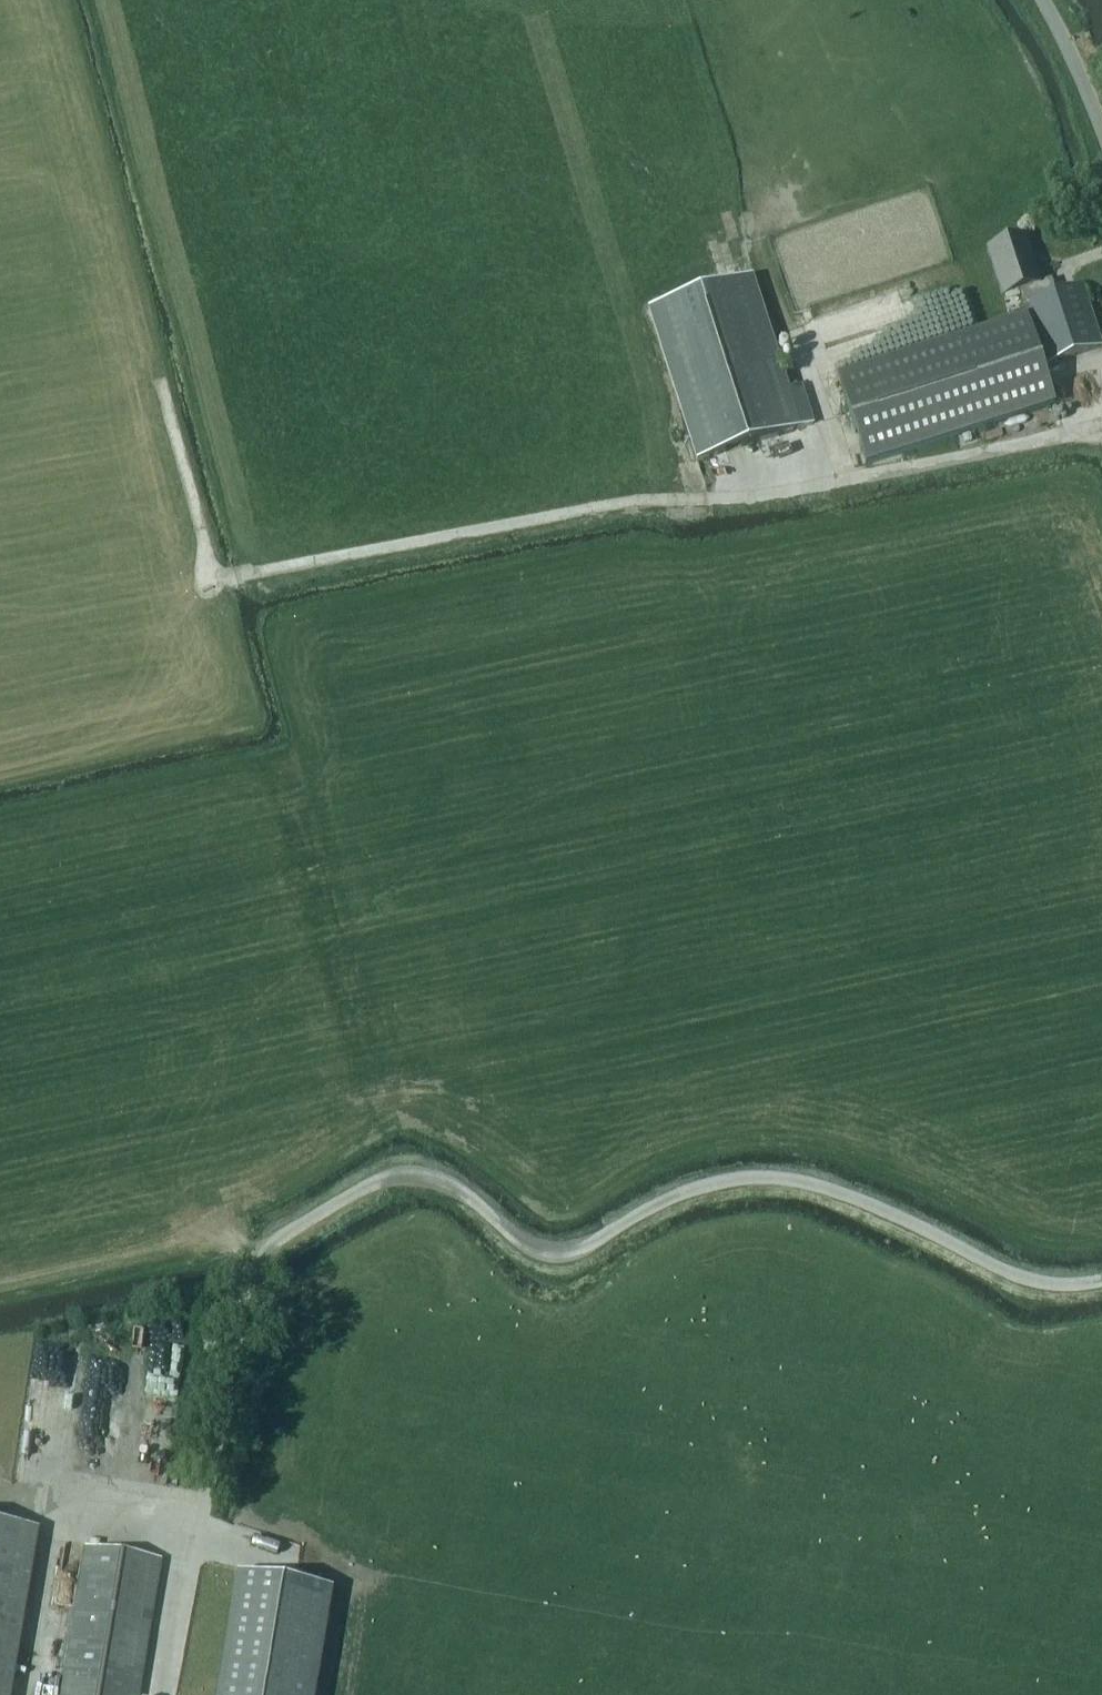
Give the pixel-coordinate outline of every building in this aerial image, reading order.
[(1027,316),(836,378),(865,466),(1055,405),(1043,367),(1101,348),(1101,346),(1083,287),(1056,295),(1051,280),(1040,283),(1026,238),(987,250),(1002,296),(1019,291),(1027,316)] [(751,276),(648,309),(696,461),(800,427),(751,276)] [(38,1528),(0,1522),(0,1694),(11,1694),(38,1528)] [(162,1560),(85,1547),(61,1694),(139,1694),(162,1560)] [(333,1589),(237,1573),(217,1694),(315,1694),(333,1589)]
